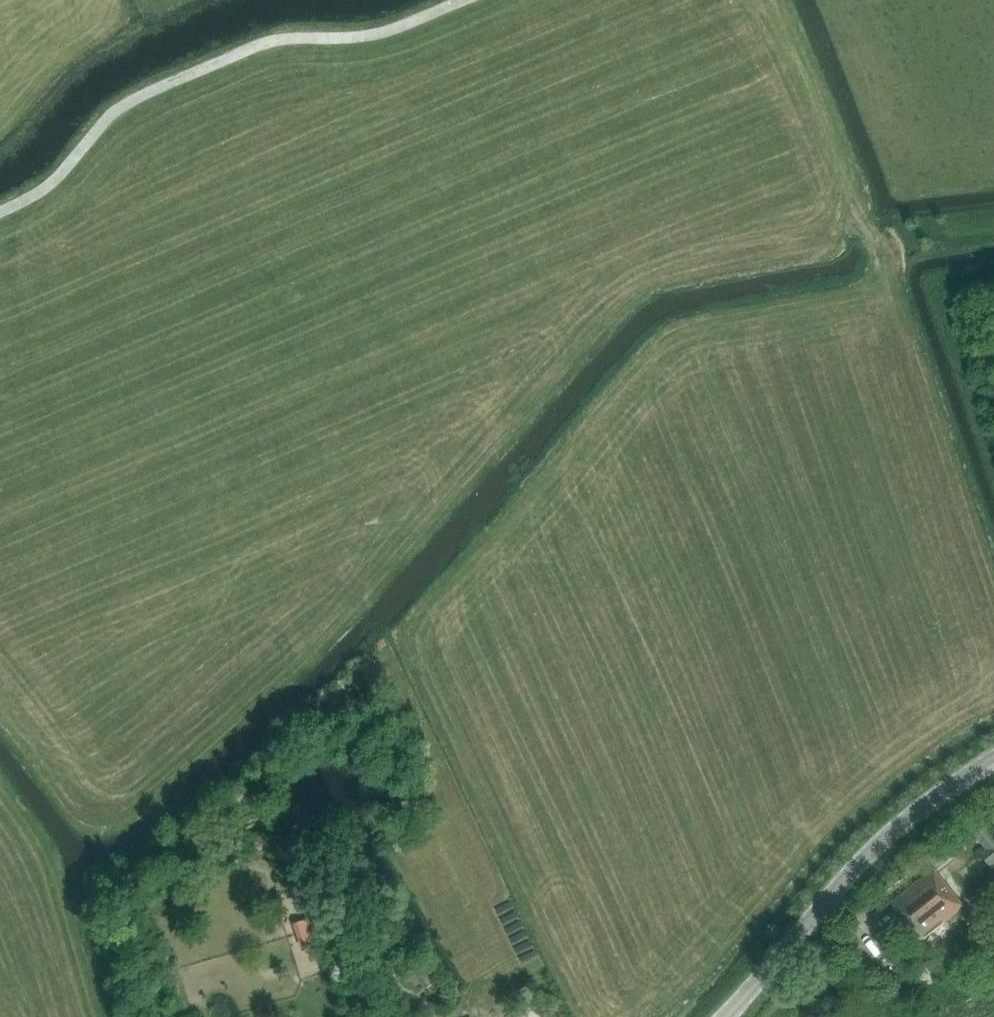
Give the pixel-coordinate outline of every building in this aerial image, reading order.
[(977,836),(988,849),(981,854),(993,868),(993,867),(993,822),(990,825),(977,836)] [(922,942),(928,937),(932,943),(946,932),(941,926),(966,907),(935,869),(892,904),(922,942)] [(312,929),(296,934),(300,946),(316,941),(312,929)] [(530,1005),(523,1010),(529,1016),(539,1016),(530,1005)]
